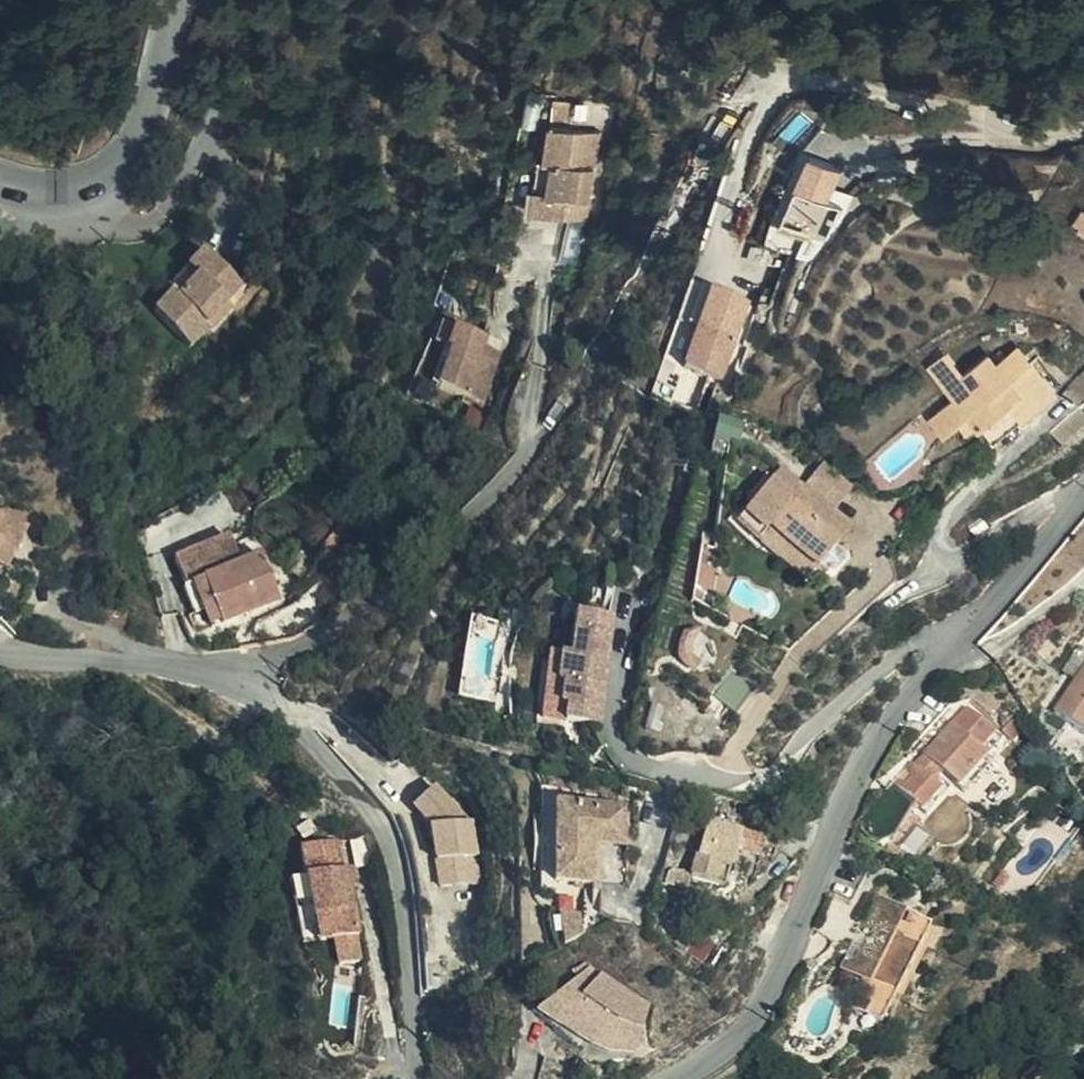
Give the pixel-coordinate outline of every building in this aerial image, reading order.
[(530,126),(528,152),(548,154),(550,128),(530,126)] [(803,230),(836,232),(841,152),(800,150),(796,212),(772,211),(770,243),(803,245),(803,230)] [(548,154),(528,152),(521,223),(550,225),(548,243),(569,245),(577,157),(548,154)] [(1042,235),(1080,257),(1083,250),(1083,239),(1053,221),(1042,235)] [(550,225),(521,223),(520,241),(548,243),(550,225)] [(212,256),(197,271),(214,289),(229,274),(212,256)] [(214,289),(197,271),(156,311),(191,348),(210,330),(207,327),(229,306),(246,290),(229,274),(214,289)] [(235,311),(229,306),(207,327),(210,330),(213,332),(235,311)] [(691,366),(701,328),(664,318),(653,356),(691,366)] [(441,354),(448,332),(435,328),(428,350),(441,354)] [(429,390),(475,406),(488,367),(472,362),(475,351),(478,342),(448,332),(441,354),(429,390)] [(1022,369),(1034,359),(1018,339),(1005,349),(1022,369)] [(1000,407),(1012,422),(1057,386),(1035,359),(1034,359),(1022,369),(1005,349),(999,355),(991,344),(965,366),(960,370),(969,380),(958,389),(942,402),(957,421),(973,408),(983,420),(1000,407)] [(934,358),(949,378),(960,370),(965,366),(949,346),(934,358)] [(492,357),(475,351),(472,362),(488,367),(492,357)] [(969,380),(960,370),(949,378),(958,389),(969,380)] [(1065,395),(1078,406),(1083,399),(1083,372),(1065,395)] [(947,429),(957,421),(942,402),(932,410),(947,429)] [(996,436),(1012,422),(1000,407),(983,420),(996,436)] [(776,524),(821,560),(852,521),(808,485),(799,496),(777,477),(742,520),(765,538),(776,524)] [(2,514),(2,513),(0,513),(0,560),(13,566),(32,528),(2,514)] [(984,513),(972,522),(979,532),(991,524),(984,513)] [(810,574),(821,560),(776,524),(765,538),(810,574)] [(231,532),(177,555),(188,583),(182,586),(196,619),(218,610),(223,622),(284,598),(264,551),(242,560),(231,532)] [(600,727),(612,616),(574,612),(570,654),(558,653),(555,680),(561,680),(558,704),(568,705),(566,724),(600,727)] [(500,700),(500,621),(464,621),(463,699),(500,700)] [(1059,707),(1083,723),(1083,669),(1059,707)] [(955,781),(982,747),(998,728),(962,697),(917,744),(934,762),(955,781)] [(1006,729),(1018,742),(1033,728),(1022,715),(1006,729)] [(934,762),(917,744),(907,755),(911,759),(925,770),(934,762)] [(990,755),(982,747),(955,781),(963,788),(990,755)] [(925,770),(911,759),(892,780),(915,800),(936,780),(925,770)] [(438,780),(411,805),(430,825),(439,886),(483,879),(474,818),(438,780)] [(594,884),(594,842),(630,843),(631,801),(556,800),(555,883),(594,884)] [(689,879),(724,889),(741,832),(705,822),(689,879)] [(747,829),(740,848),(754,854),(761,834),(747,829)] [(365,935),(351,850),(335,839),(302,843),(316,923),(324,921),(329,940),(333,969),(365,964),(360,936),(365,935)] [(852,1004),(886,1021),(936,916),(880,890),(846,962),(867,972),(852,1004)] [(321,942),(329,940),(324,921),(316,923),(321,942)] [(574,976),(558,997),(571,1032),(592,1042),(635,1056),(649,1013),(583,962),(572,974),(574,976)] [(571,1032),(558,997),(552,989),(531,1015),(581,1056),(592,1042),(571,1032)]
